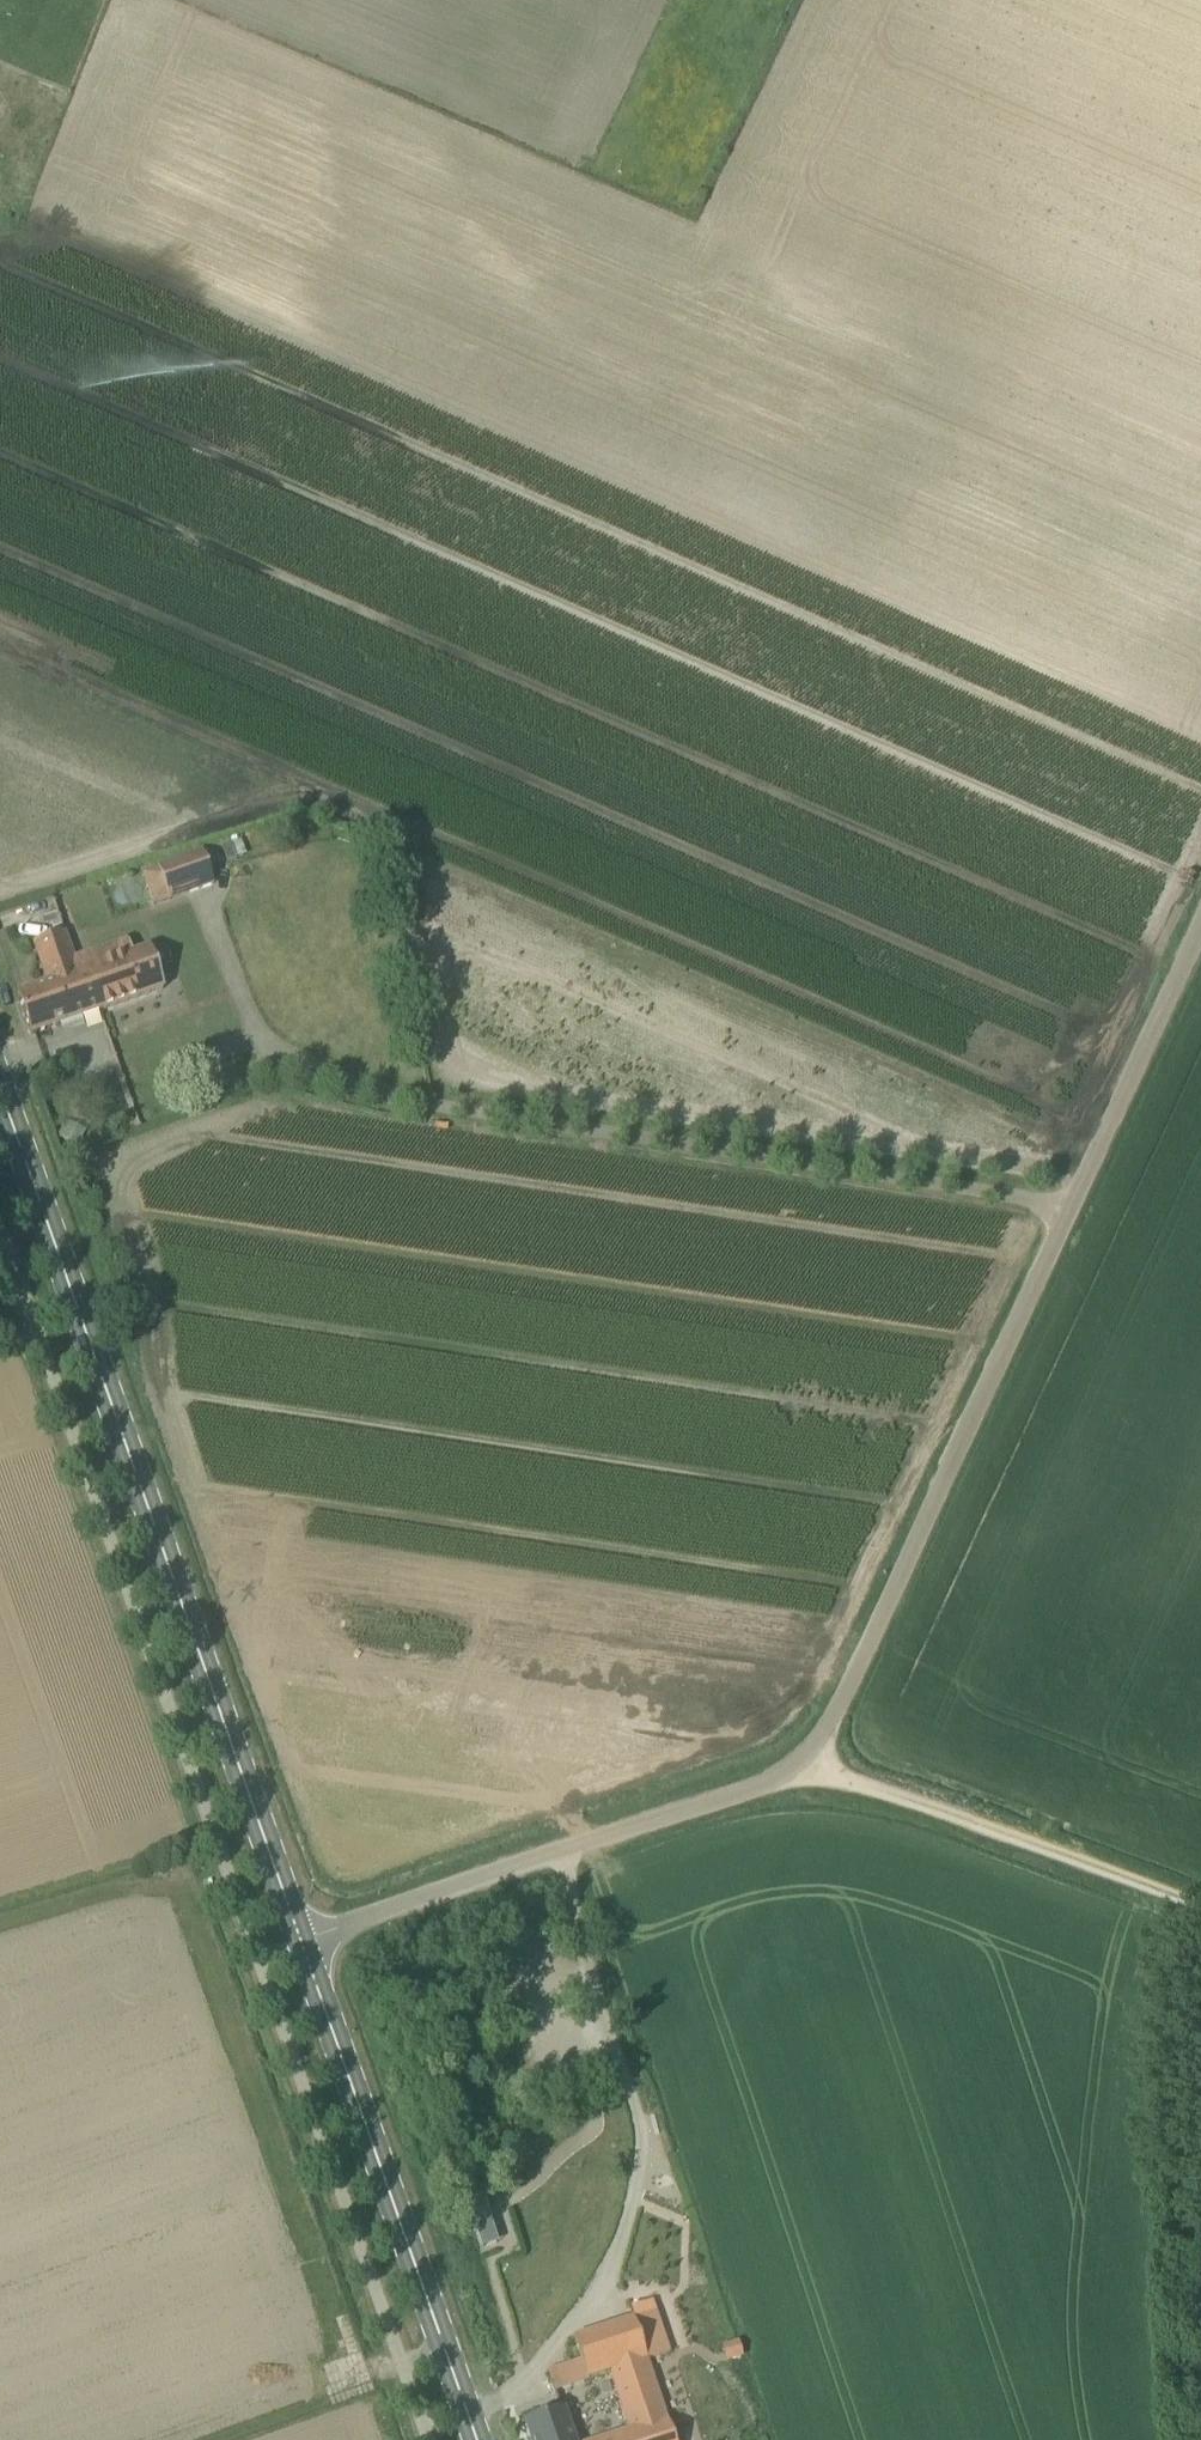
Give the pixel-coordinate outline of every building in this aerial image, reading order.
[(170,902),(214,887),(202,851),(158,867),(159,869),(143,875),(153,908),(170,902)] [(128,939),(72,957),(64,933),(34,944),(48,985),(18,995),(31,1036),(98,1013),(165,991),(151,947),(133,953),(128,939)] [(57,1138),(78,1148),(86,1132),(65,1121),(57,1138)] [(647,2358),(669,2351),(656,2311),(634,2318),(575,2337),(589,2379),(611,2372),(630,2431),(603,2439),(675,2439),(647,2358)] [(562,2409),(525,2422),(530,2439),(573,2439),(562,2409)]
